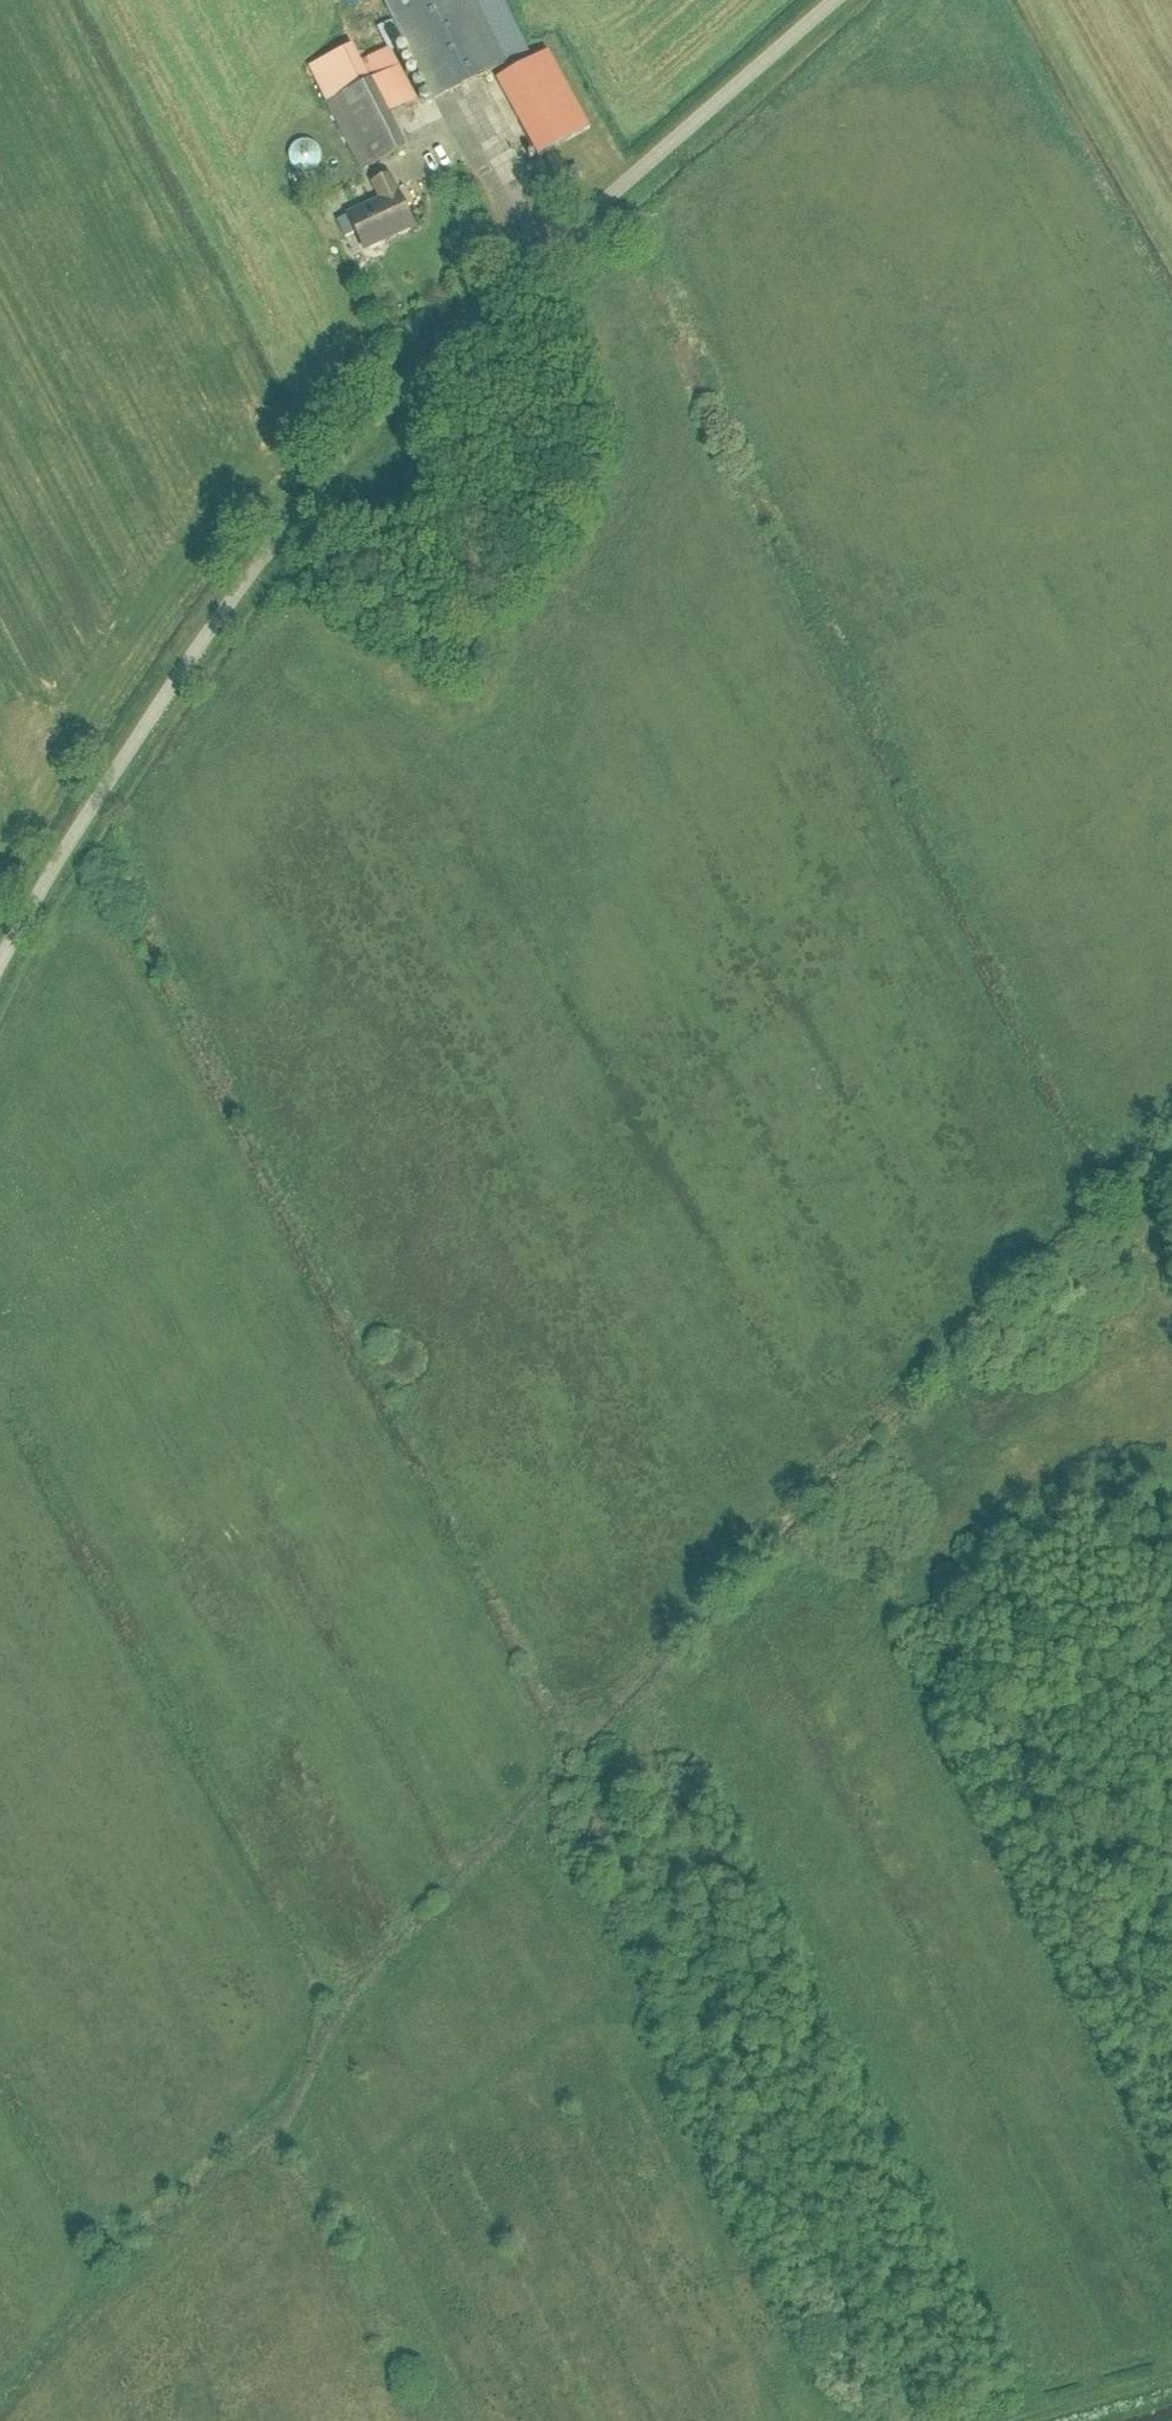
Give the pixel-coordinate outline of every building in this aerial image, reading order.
[(433,101),(527,55),(501,0),(384,0),(433,101)] [(359,41),(313,62),(329,96),(375,74),(359,41)] [(590,128),(549,51),(496,79),(538,156),(590,128)] [(405,74),(393,81),(406,106),(418,100),(405,74)] [(373,80),(336,98),(371,167),(408,149),(373,80)] [(398,190),(398,191),(390,175),(371,184),(379,201),(349,215),(366,252),(416,228),(398,190)]
